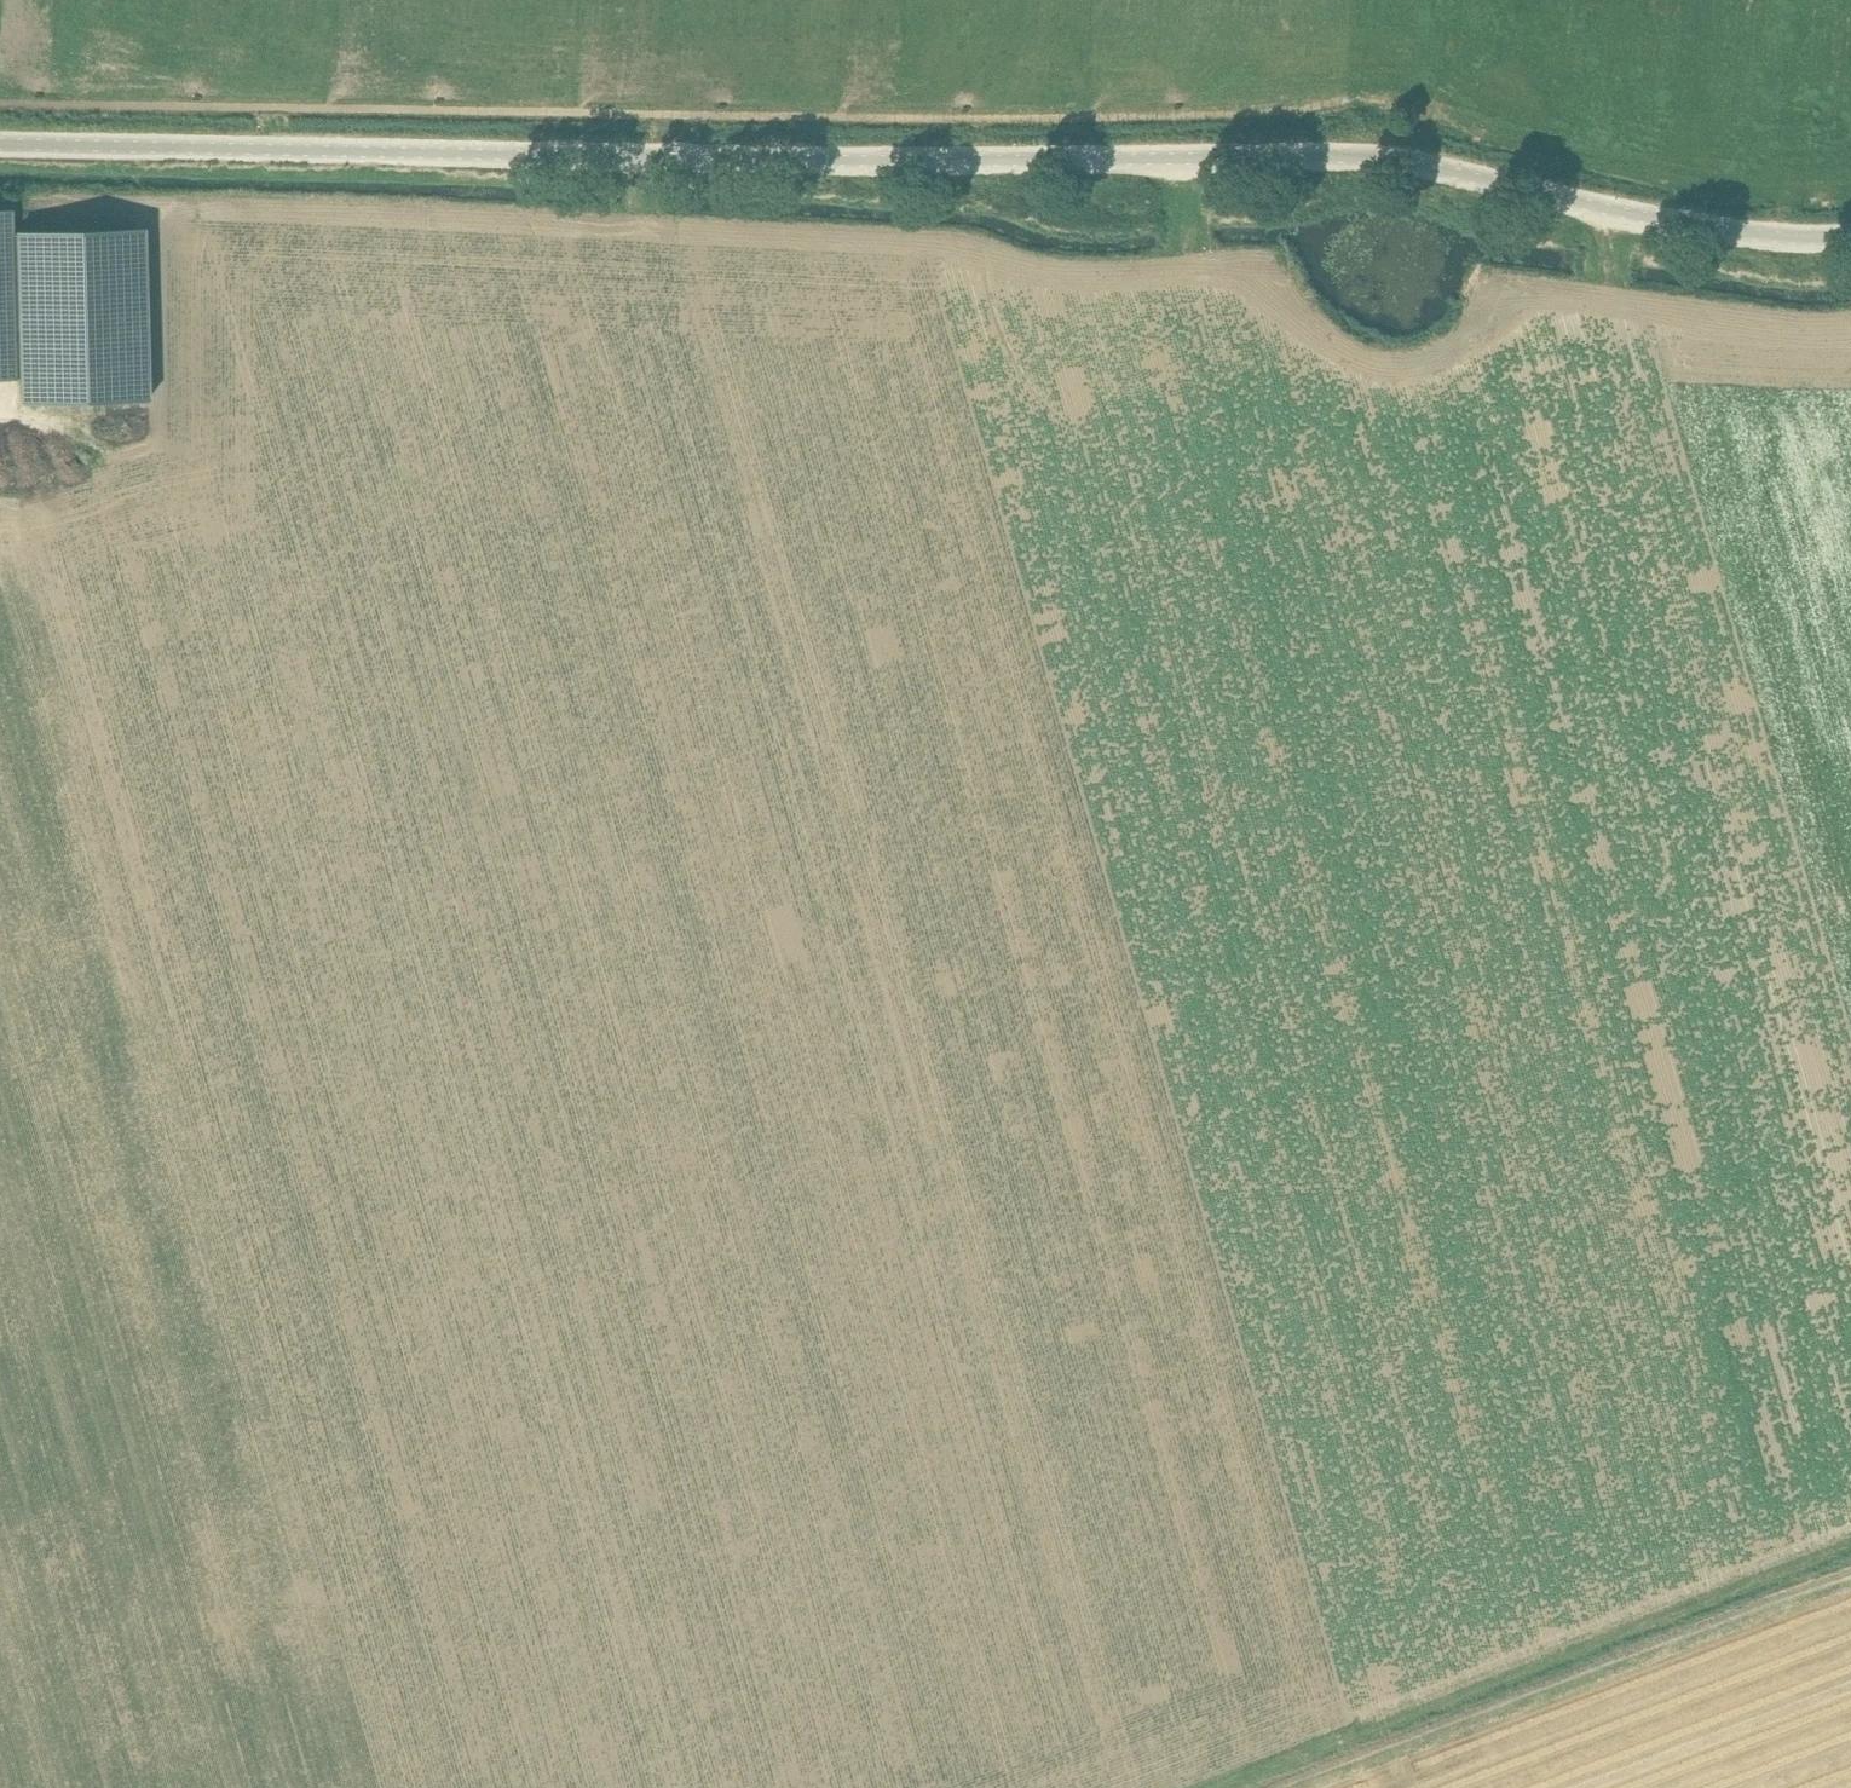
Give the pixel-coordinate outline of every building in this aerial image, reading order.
[(15,378),(11,210),(0,210),(0,378),(15,378)] [(143,224),(15,228),(21,402),(148,398),(143,224)]
